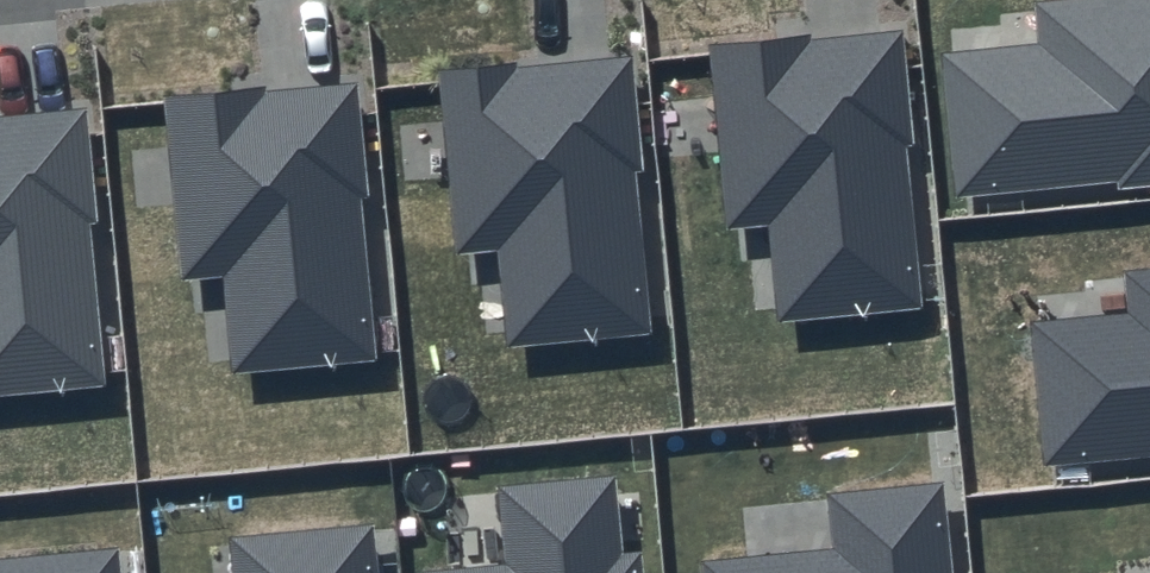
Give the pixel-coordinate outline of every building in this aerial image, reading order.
[(941,54),(955,201),(1149,182),(1149,0),(1051,0),(1032,2),(1036,45),(941,54)] [(901,29),(710,47),(728,226),(772,221),(783,321),(926,306),(901,29)] [(629,57),(438,74),(457,253),(500,249),(511,349),(654,334),(629,57)] [(354,82),(163,100),(182,279),(225,274),(236,374),(379,359),(354,82)] [(0,113),(0,394),(108,383),(83,106),(0,113)] [(1031,324),(1045,471),(1149,461),(1149,270),(1122,273),(1125,315),(1031,324)] [(443,572),(643,572),(641,551),(622,553),(616,475),(497,488),(504,566),(443,572)] [(703,562),(704,572),(953,572),(944,482),(826,495),(830,549),(703,562)] [(378,524),(230,539),(233,572),(383,572),(378,524)] [(126,548),(0,560),(0,572),(128,572),(126,548)]
